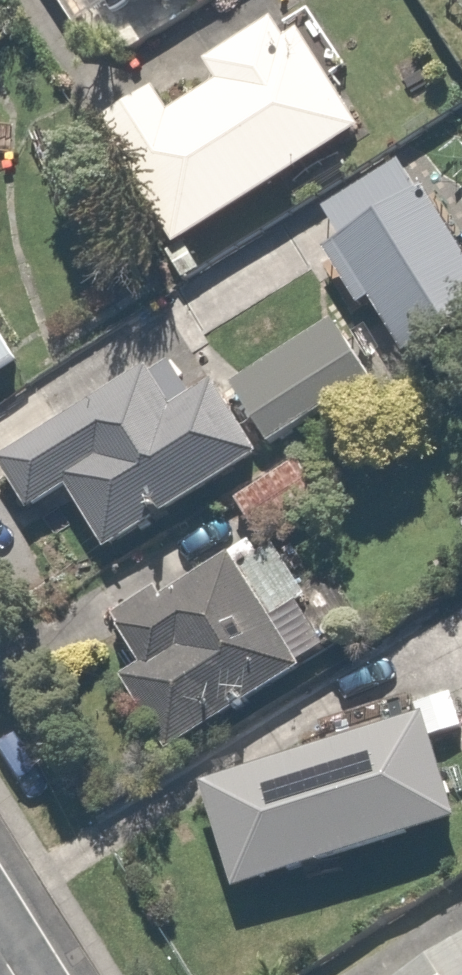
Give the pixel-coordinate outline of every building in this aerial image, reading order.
[(134,23),(175,0),(121,0),(134,23)] [(165,96),(97,142),(179,265),(367,142),(289,25),(213,75),(225,93),(182,122),(165,96)] [(0,91),(0,281),(11,282),(21,92),(0,91)] [(324,269),(400,385),(461,345),(461,263),(407,179),(331,228),(348,254),(324,269)] [(336,343),(241,406),(272,451),(367,388),(336,343)] [(20,380),(0,347),(0,392),(20,380)] [(0,485),(0,525),(12,544),(60,516),(94,573),(257,476),(214,404),(170,430),(150,396),(0,485)] [(103,701),(152,773),(290,680),(267,647),(302,623),(259,560),(116,656),(133,681),(103,701)] [(450,610),(461,632),(461,604),(450,610)] [(428,743),(183,799),(208,907),(453,851),(428,743)] [(436,974),(461,974),(461,960),(436,974)]
